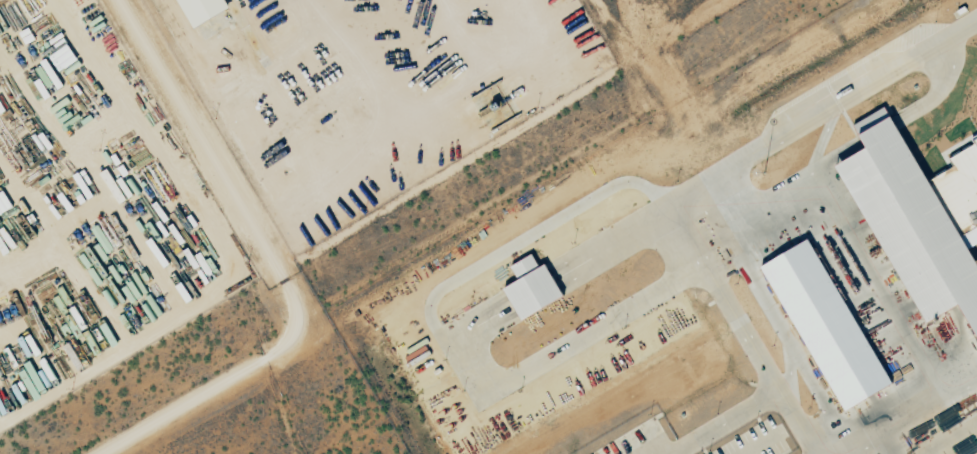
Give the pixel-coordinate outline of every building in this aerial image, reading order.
[(223,0),(176,0),(193,30),(229,10),(223,0)] [(64,77),(82,65),(68,44),(50,55),(64,77)] [(963,304),(976,332),(976,253),(973,245),(976,243),(976,142),(949,156),(954,167),(927,180),(890,106),(855,123),(868,149),(842,162),(923,324),(963,304)] [(100,173),(118,204),(133,195),(122,177),(115,181),(108,169),(100,173)] [(13,207),(4,191),(0,193),(0,215),(13,207)] [(763,264),(843,412),(892,385),(812,238),(763,264)] [(565,296),(547,263),(540,267),(533,254),(510,266),(518,281),(505,288),(521,319),(565,296)] [(31,398),(45,393),(33,360),(24,364),(27,372),(22,374),(31,398)]
